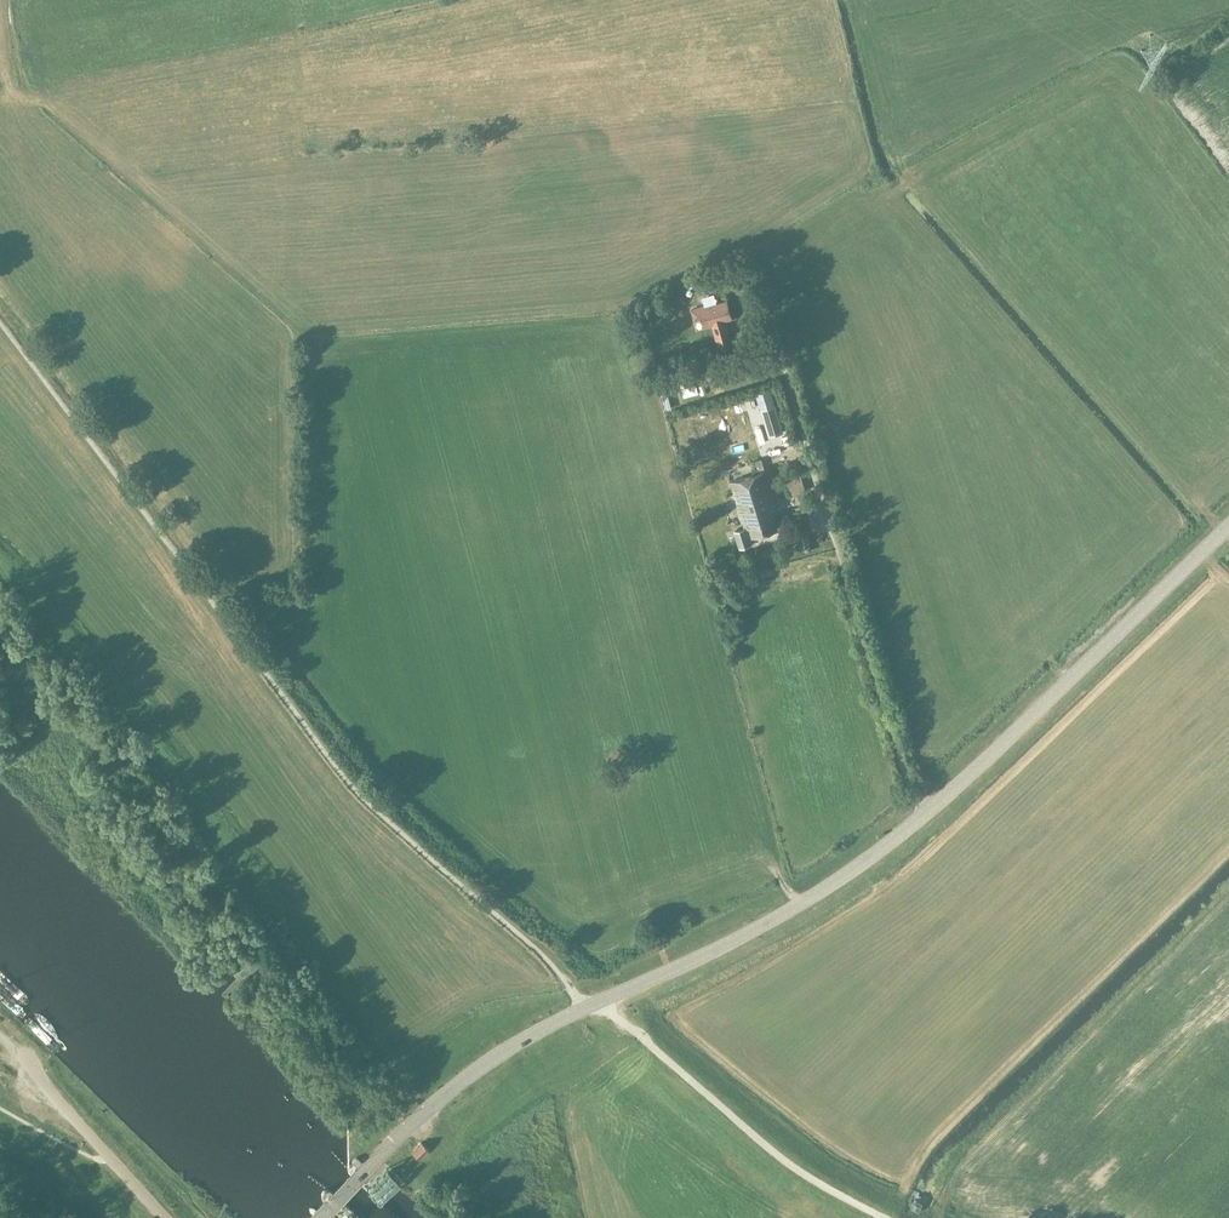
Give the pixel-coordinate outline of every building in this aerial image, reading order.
[(703,306),(691,310),(694,320),(701,318),(704,328),(712,326),(719,349),(732,345),(726,324),(724,325),(723,321),(732,318),(727,300),(704,307),(703,306)] [(775,404),(760,408),(769,436),(783,432),(775,404)] [(749,524),(752,536),(778,529),(773,514),(778,513),(761,459),(727,469),(744,525),(749,524)] [(801,477),(786,481),(790,496),(796,495),(798,501),(807,499),(806,493),(801,477)] [(746,527),(734,531),(739,548),(751,544),(746,527)] [(776,566),(761,573),(766,585),(781,578),(776,566)] [(418,1158),(426,1151),(427,1149),(420,1142),(411,1152),(418,1158)] [(922,1205),(923,1203),(914,1199),(913,1203),(909,1209),(918,1213),(922,1205)]
